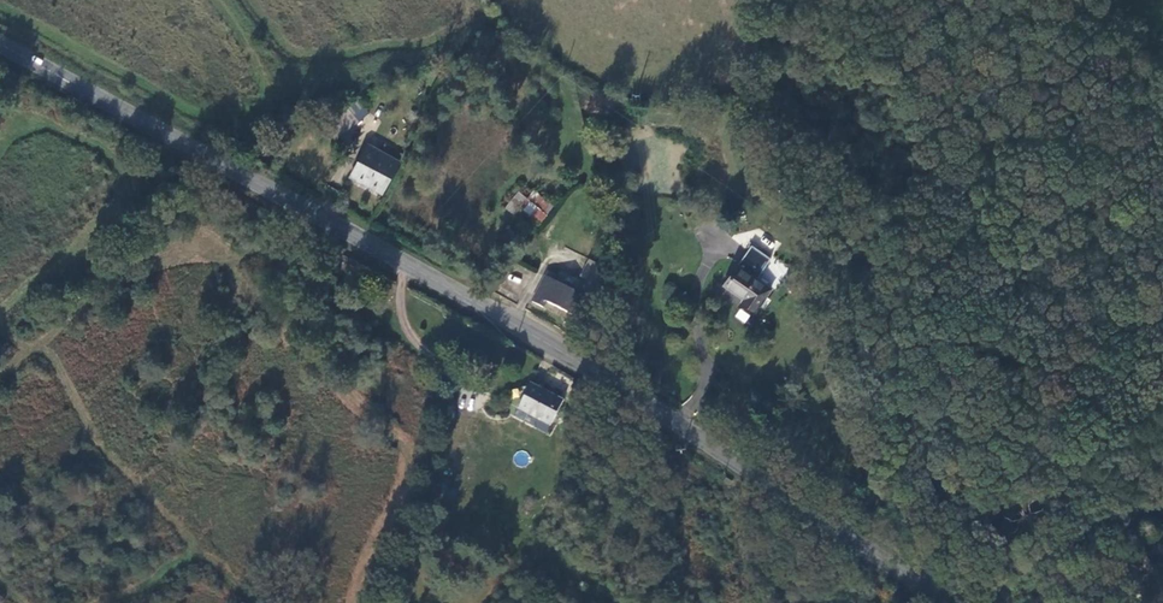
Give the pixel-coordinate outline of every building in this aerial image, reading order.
[(348,104),(351,109),(361,120),(371,112),(359,97),(348,104)] [(337,139),(361,120),(351,109),(327,127),(337,139)] [(381,151),(386,142),(373,135),(352,175),(382,192),(400,161),(381,151)] [(529,196),(522,190),(508,207),(515,213),(521,207),(539,222),(553,205),(535,189),(529,196)] [(753,244),(726,284),(746,298),(743,302),(757,311),(773,288),(758,277),(772,258),(753,244)] [(585,283),(594,289),(607,268),(598,262),(592,259),(583,276),(587,279),(585,283)] [(579,319),(594,289),(585,283),(579,293),(548,275),(533,301),(545,307),(549,300),(579,319)] [(866,354),(860,336),(852,339),(857,356),(866,354)] [(562,401),(532,385),(519,407),(549,424),(562,401)] [(512,459),(522,467),(530,457),(520,449),(512,459)]
